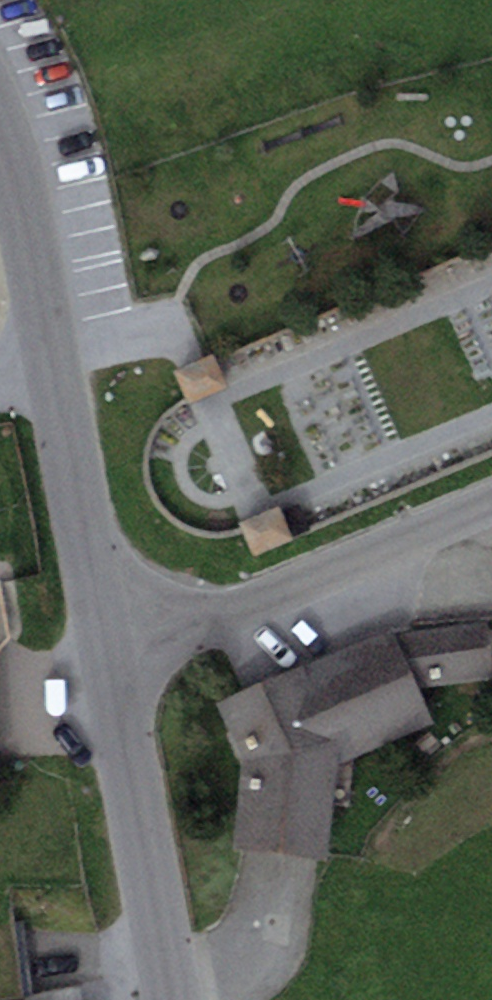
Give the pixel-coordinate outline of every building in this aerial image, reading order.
[(303,666),(339,763),(433,722),(420,686),(491,677),(491,659),(488,621),(395,633),(390,628),(303,666)] [(327,852),(339,763),(303,666),(218,703),(245,760),(232,847),(327,852)]
